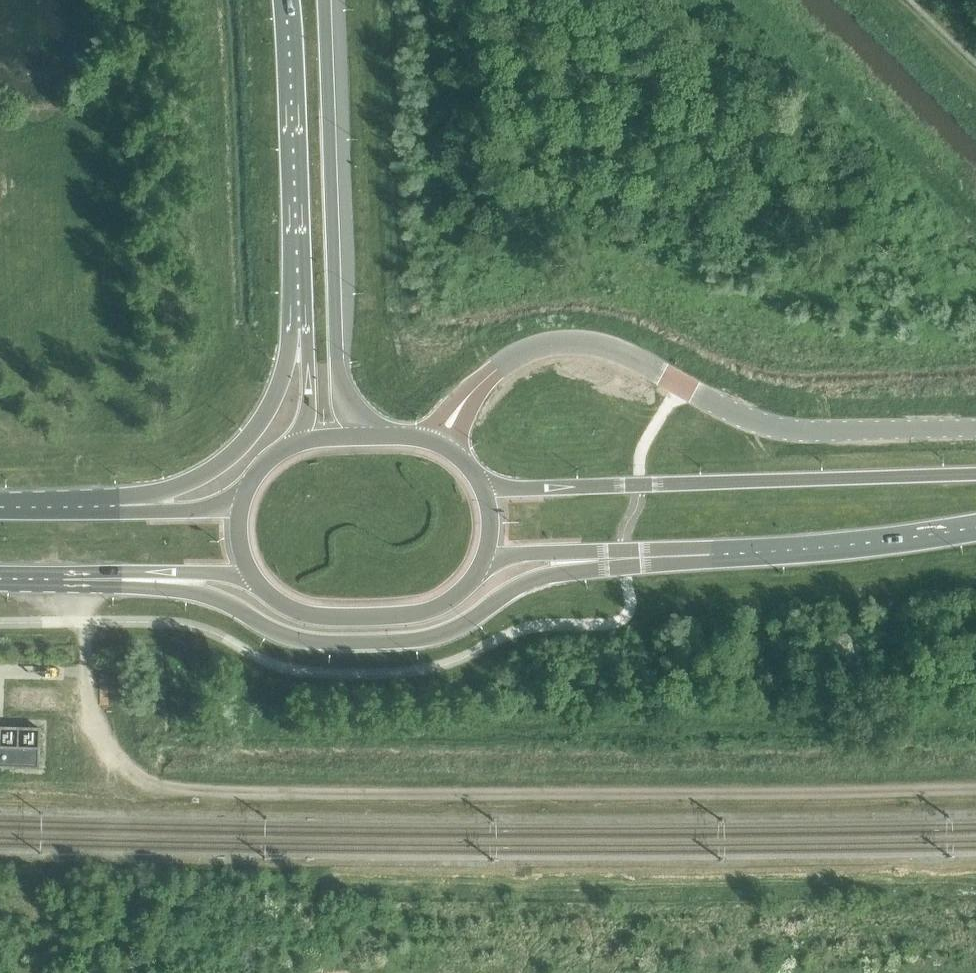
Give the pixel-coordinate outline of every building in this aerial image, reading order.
[(39,768),(40,729),(0,727),(0,767),(39,768)]
